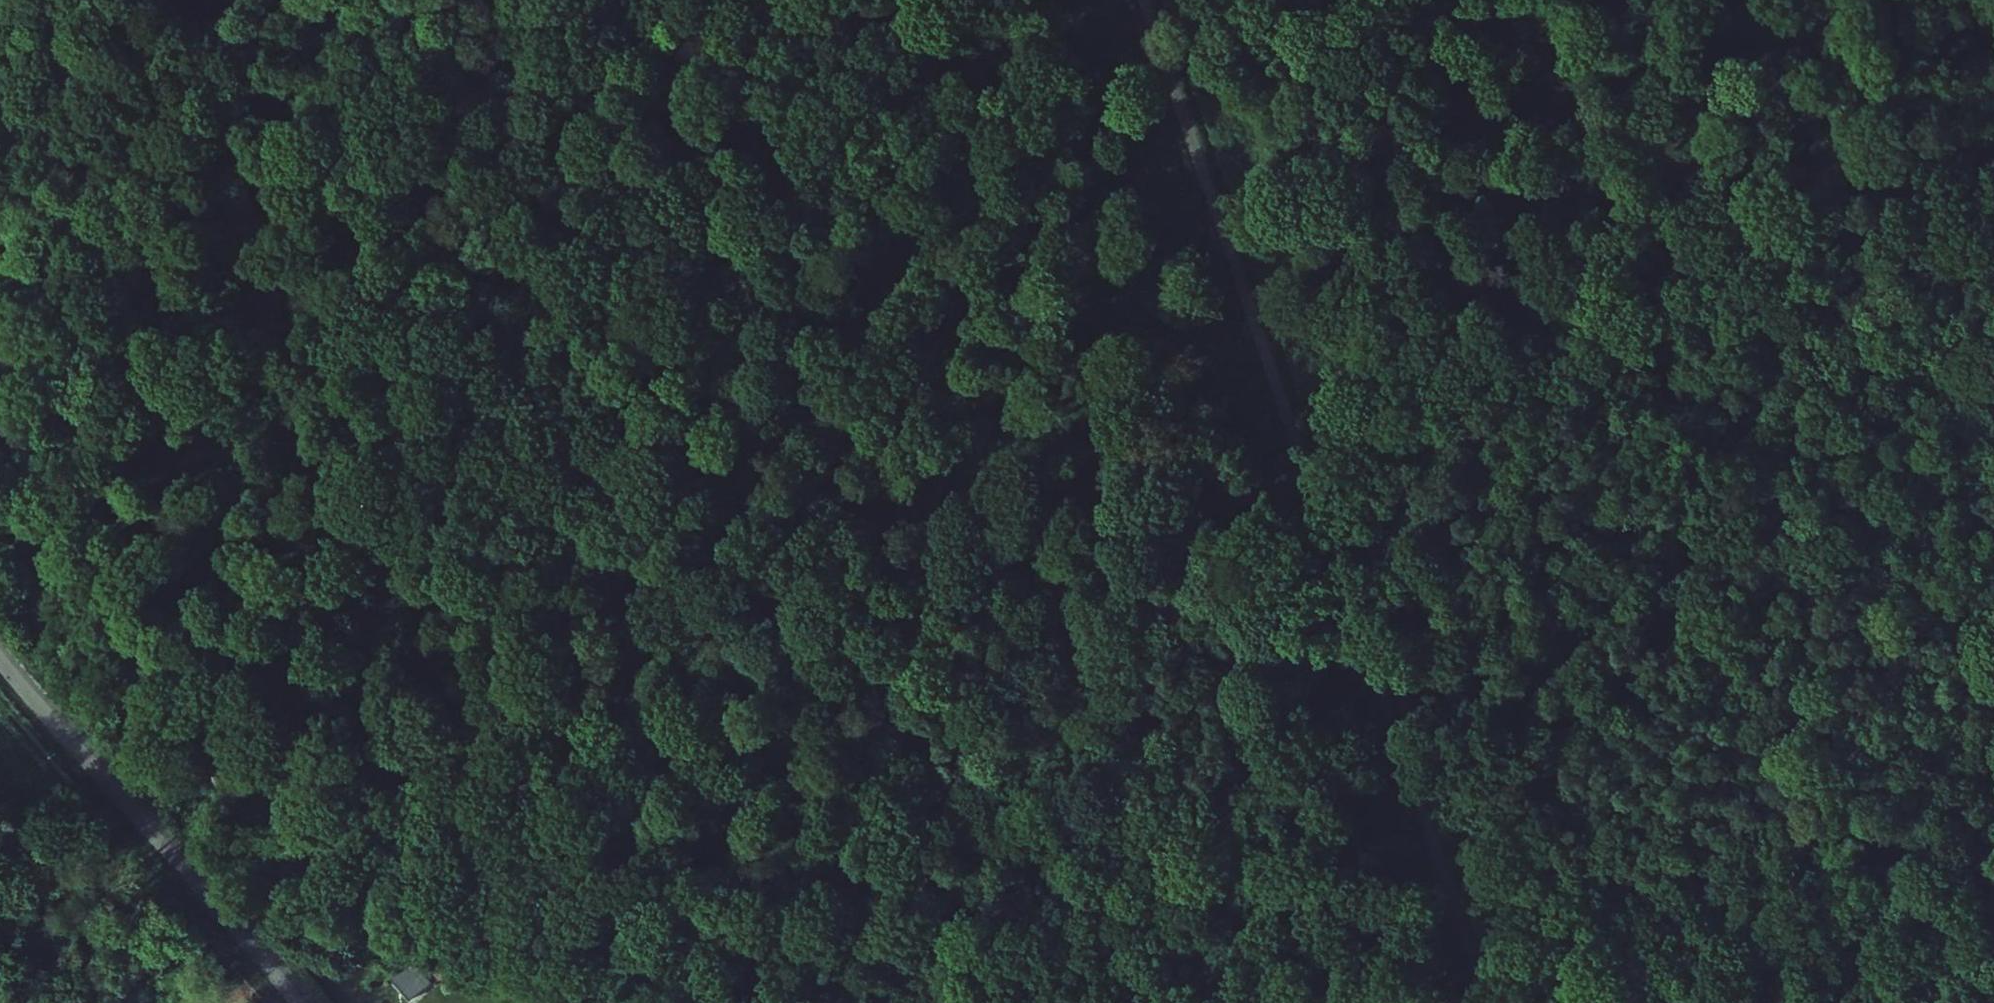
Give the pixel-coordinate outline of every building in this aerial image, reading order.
[(210,972),(212,982),(223,979),(220,968),(210,972)] [(369,995),(375,1002),(399,1002),(409,993),(392,974),(369,995)]
